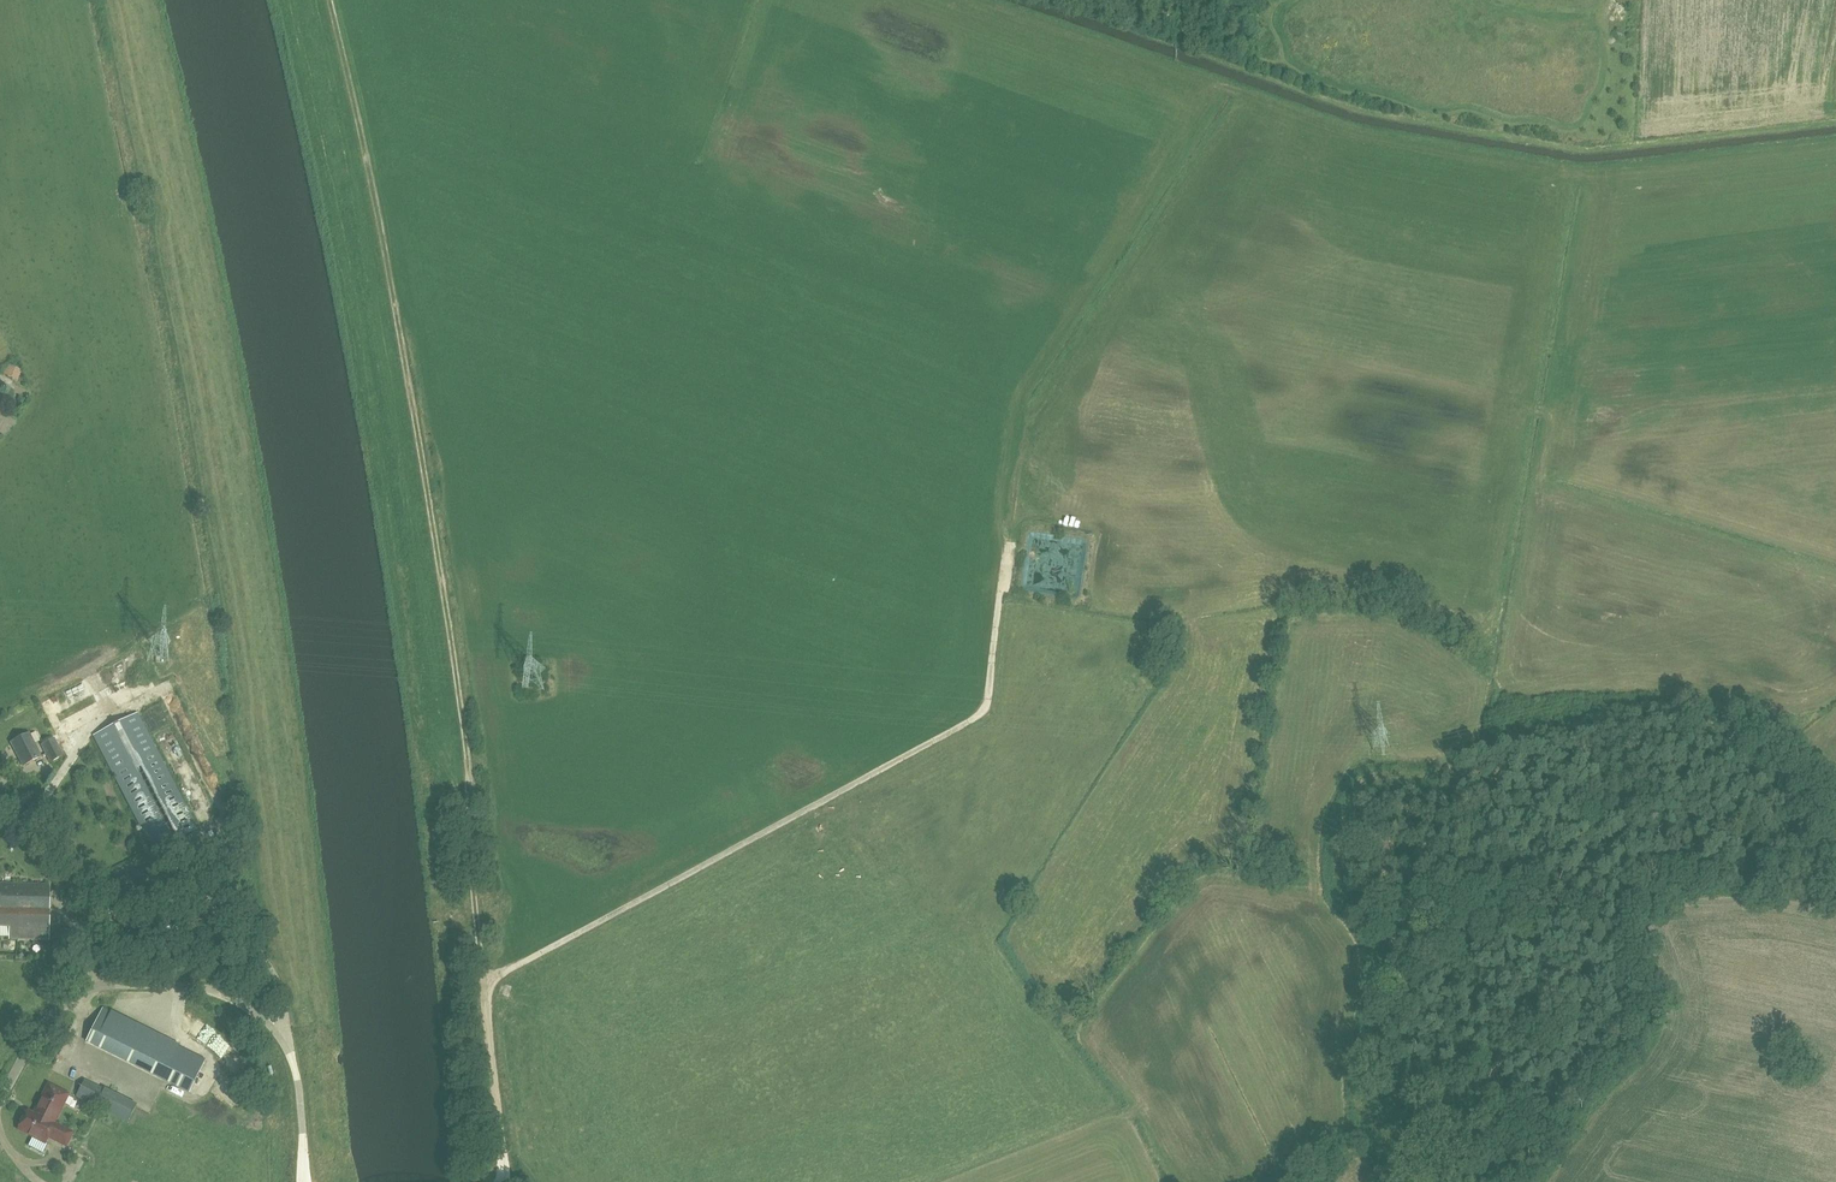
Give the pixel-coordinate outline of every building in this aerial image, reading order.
[(61,217),(65,206),(59,203),(54,214),(61,217)] [(14,368),(6,364),(1,373),(9,377),(14,368)] [(198,828),(138,712),(93,735),(152,851),(198,828)] [(28,734),(11,742),(23,766),(40,757),(28,734)] [(63,756),(54,738),(40,745),(49,763),(63,756)] [(0,883),(0,926),(8,927),(8,938),(47,939),(49,885),(0,883)] [(102,1009),(86,1040),(188,1092),(204,1060),(102,1009)] [(225,1045),(221,1051),(230,1058),(235,1052),(225,1045)] [(104,1090),(84,1080),(76,1095),(97,1106),(104,1090)] [(36,1109),(55,1119),(67,1094),(48,1084),(36,1109)] [(55,1119),(36,1109),(33,1114),(27,1111),(26,1114),(23,1116),(22,1118),(20,1120),(20,1123),(20,1125),(18,1129),(33,1137),(34,1139),(39,1142),(42,1141),(45,1142),(48,1136),(65,1145),(72,1132),(53,1123),(55,1119)]
